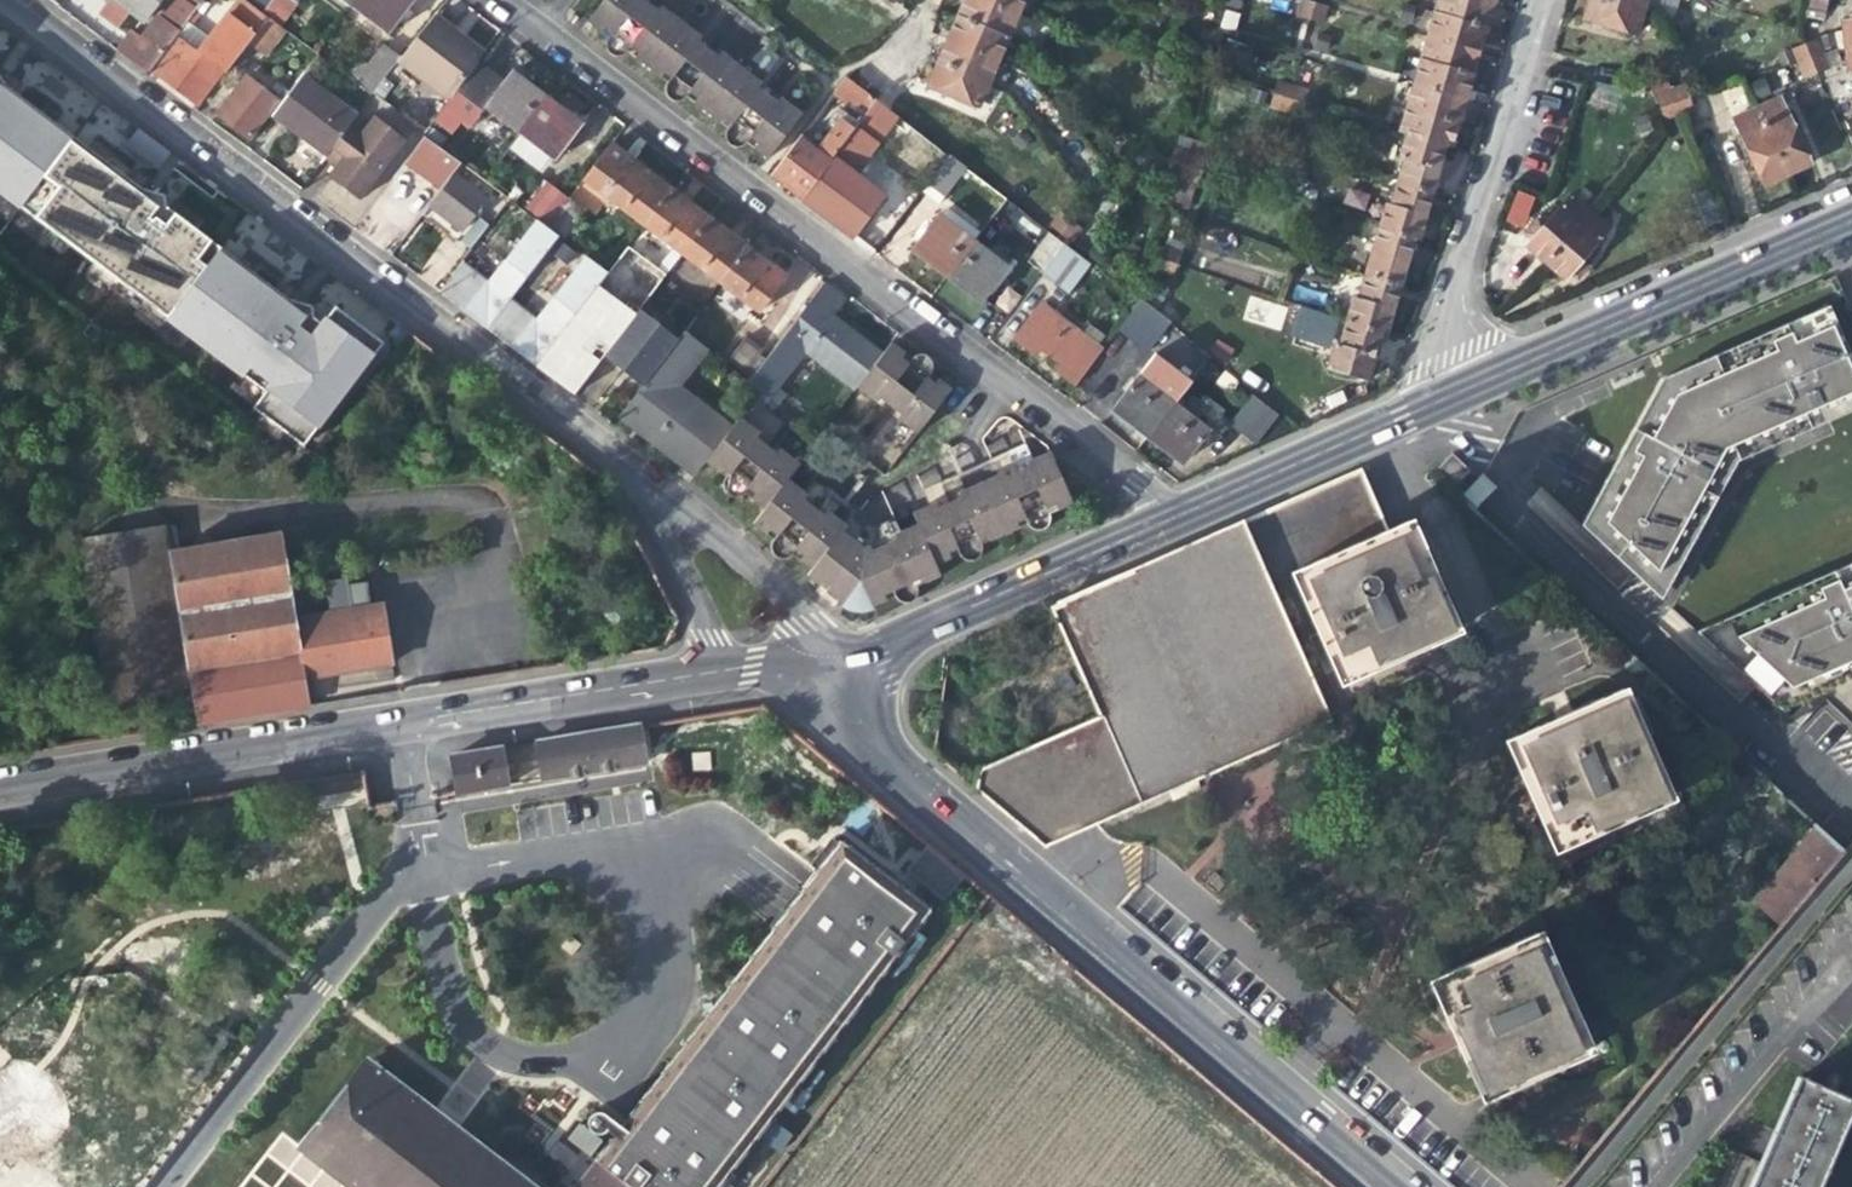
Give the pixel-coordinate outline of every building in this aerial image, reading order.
[(123,9),(140,22),(157,0),(112,0),(123,9)] [(247,42),(266,17),(260,12),(244,0),(238,0),(210,38),(191,24),(198,15),(194,12),(179,32),(148,73),(163,81),(194,105),(220,71),(223,73),(247,42)] [(203,0),(184,0),(197,9),(203,0)] [(260,12),(270,0),(244,0),(260,12)] [(289,0),(270,0),(260,12),(266,17),(275,23),(291,2),(289,0)] [(349,9),(355,0),(337,0),(349,9)] [(349,9),(384,36),(412,0),(355,0),(349,9)] [(584,20),(604,35),(606,37),(604,40),(603,45),(605,51),(610,55),(617,55),(620,54),(624,51),(665,82),(664,86),(664,92),(665,96),(668,98),(672,101),(677,101),(681,100),(685,97),(704,112),(725,128),(724,130),(723,134),(724,139),(727,143),(730,146),(735,147),(739,147),(743,145),(745,143),(764,157),(799,113),(792,107),(781,99),(777,104),(759,90),(756,88),(759,82),(747,73),(728,59),(718,51),(715,56),(709,52),(695,41),(698,36),(686,27),(661,7),(657,12),(648,5),(641,0),(599,0),(584,20)] [(956,18),(1003,38),(1013,14),(980,0),(963,0),(962,3),(956,18)] [(1013,14),(1019,0),(980,0),(1013,14)] [(1490,4),(1477,0),(1434,0),(1430,13),(1482,29),(1486,18),(1490,4)] [(1637,10),(1602,0),(1587,0),(1584,9),(1581,19),(1631,33),(1637,10)] [(1640,0),(1602,0),(1637,10),(1640,0)] [(1294,14),(1307,17),(1310,4),(1298,1),(1294,14)] [(1321,7),(1310,4),(1307,17),(1317,20),(1321,7)] [(467,6),(454,25),(487,48),(500,30),(467,6)] [(179,32),(155,13),(142,33),(132,28),(116,50),(148,73),(179,32)] [(1480,38),(1482,29),(1430,13),(1424,36),(1476,51),(1480,38)] [(433,16),(400,59),(399,60),(449,99),(474,63),(482,53),(460,37),(433,16)] [(281,28),(275,23),(266,17),(247,42),(262,53),(281,28)] [(993,60),(1003,38),(956,18),(955,19),(952,27),(947,39),(993,60)] [(1840,28),(1842,47),(1851,46),(1851,20),(1840,22),(1840,28)] [(1830,48),(1842,47),(1840,28),(1814,38),(1820,52),(1830,48)] [(765,31),(758,41),(767,49),(775,48),(777,46),(776,39),(765,31)] [(1473,60),(1476,51),(1424,36),(1418,57),(1417,59),(1469,74),(1473,60)] [(1814,38),(1802,43),(1808,57),(1820,52),(1814,38)] [(983,85),(993,60),(947,39),(942,49),(936,65),(983,85)] [(1792,47),(1798,62),(1808,57),(1802,43),(1792,47)] [(370,96),(399,60),(400,59),(384,46),(367,65),(357,59),(344,76),(370,96)] [(1842,47),(1830,48),(1820,52),(1808,57),(1814,71),(1844,60),(1845,73),(1851,72),(1851,46),(1842,47)] [(1803,75),(1814,71),(1808,57),(1798,62),(1803,75)] [(1417,59),(1410,82),(1462,98),(1466,84),(1468,77),(1469,74),(1417,59)] [(474,63),(449,99),(431,122),(449,135),(458,123),(466,129),(482,109),(517,135),(545,97),(526,83),(511,71),(501,84),(493,78),(474,63)] [(974,107),(983,85),(936,65),(931,77),(927,87),(974,107)] [(1675,72),(1662,77),(1668,90),(1680,85),(1675,72)] [(299,136),(326,156),(347,129),(357,115),(303,75),(273,116),(299,136)] [(861,116),(874,99),(843,76),(830,93),(861,116)] [(278,101),(281,98),(286,91),(280,87),(272,97),(245,77),(217,114),(233,126),(246,137),(275,99),(278,101)] [(1650,81),(1655,94),(1668,90),(1662,77),(1650,81)] [(1459,108),(1462,98),(1410,82),(1403,105),(1455,121),(1459,108)] [(1273,84),(1270,94),(1284,98),(1287,87),(1273,84)] [(380,344),(333,308),(319,326),(310,318),(288,302),(163,208),(140,191),(0,85),(0,188),(4,182),(51,217),(44,226),(119,283),(127,273),(150,290),(142,300),(266,394),(254,410),(302,446),(330,410),(323,405),(348,371),(355,377),(380,344)] [(1684,96),(1680,85),(1668,90),(1672,101),(1684,96)] [(1653,95),(1658,107),(1672,101),(1668,90),(1655,94),(1653,95)] [(1295,113),(1297,102),(1284,98),(1270,94),(1267,105),(1295,113)] [(1689,109),(1684,96),(1672,101),(1677,113),(1689,109)] [(559,109),(545,97),(517,135),(551,161),(580,124),(559,109)] [(1779,98),(1755,108),(1783,171),(1807,160),(1801,148),(1779,98)] [(1662,119),(1664,118),(1677,113),(1672,101),(1658,107),(1662,119)] [(1396,130),(1404,133),(1442,144),(1447,145),(1451,132),(1455,121),(1403,105),(1396,130)] [(1762,180),(1783,171),(1755,108),(1734,117),(1758,170),(1762,180)] [(1694,122),(1689,109),(1677,113),(1683,126),(1694,122)] [(1669,132),(1683,126),(1677,113),(1664,118),(1669,132)] [(358,137),(347,129),(326,156),(321,162),(333,170),(327,178),(343,189),(358,200),(401,142),(372,119),(358,137)] [(780,184),(798,198),(822,167),(852,127),(841,120),(817,151),(796,136),(767,174),(780,184)] [(894,138),(935,170),(946,155),(905,123),(894,138)] [(123,146),(156,172),(169,155),(135,129),(123,146)] [(1436,162),(1442,144),(1404,133),(1397,157),(1403,159),(1395,181),(1428,191),(1436,162)] [(580,179),(640,224),(666,189),(635,166),(607,144),(580,179)] [(974,146),(959,165),(962,167),(987,187),(988,187),(1003,168),(974,146)] [(1173,151),(1169,163),(1183,168),(1187,156),(1173,151)] [(940,196),(962,167),(959,165),(946,155),(935,170),(924,184),(940,196)] [(1200,160),(1187,156),(1183,168),(1196,172),(1200,160)] [(1165,174),(1179,178),(1183,168),(1169,163),(1165,174)] [(836,178),(822,167),(798,198),(835,226),(863,247),(887,215),(897,202),(890,197),(887,201),(844,167),(836,178)] [(1192,183),(1196,172),(1183,168),(1179,178),(1192,183)] [(451,176),(428,208),(440,217),(459,231),(483,199),(451,176)] [(1422,211),(1428,191),(1395,181),(1389,204),(1384,203),(1376,228),(1410,238),(1414,239),(1422,211)] [(44,226),(51,217),(4,182),(0,188),(0,193),(44,226)] [(1002,198),(988,187),(987,187),(978,200),(992,211),(1002,198)] [(687,206),(666,189),(640,224),(679,254),(705,219),(687,206)] [(1504,221),(1522,229),(1536,197),(1518,189),(1504,221)] [(161,196),(140,191),(163,208),(161,196)] [(533,219),(544,227),(562,203),(549,193),(531,217),(533,219)] [(1530,239),(1525,246),(1543,262),(1586,211),(1567,195),(1548,218),(1542,226),(1535,220),(1523,233),(1530,239)] [(566,199),(562,203),(544,227),(556,235),(560,238),(581,211),(566,199)] [(1605,228),(1586,211),(1543,262),(1561,278),(1567,271),(1576,278),(1587,264),(1579,258),(1584,252),(1605,228)] [(926,264),(943,276),(970,240),(935,214),(907,250),(926,264)] [(896,222),(887,215),(863,247),(872,254),(896,222)] [(1049,226),(1058,233),(1067,222),(1059,215),(1049,226)] [(533,219),(487,281),(469,306),(464,313),(486,329),(491,323),(509,298),(556,235),(544,227),(533,219)] [(723,233),(705,219),(679,254),(718,282),(743,248),(723,233)] [(468,250),(484,229),(474,222),(459,243),(468,250)] [(1076,230),(1067,222),(1058,233),(1066,240),(1076,230)] [(1361,275),(1362,275),(1396,285),(1403,259),(1410,238),(1376,228),(1369,252),(1367,252),(1361,275)] [(1025,260),(1039,271),(1061,244),(1054,238),(1046,232),(1025,260)] [(1517,239),(1525,246),(1530,239),(1523,233),(1517,239)] [(1004,265),(970,240),(943,276),(960,289),(976,302),(1004,265)] [(1087,263),(1061,244),(1039,271),(1064,292),(1087,263)] [(768,268),(743,248),(718,282),(756,311),(780,277),(768,268)] [(1162,248),(1158,260),(1171,264),(1175,252),(1162,248)] [(583,255),(512,350),(520,355),(535,366),(605,271),(583,255)] [(800,259),(758,318),(771,327),(813,268),(800,259)] [(1167,275),(1171,264),(1158,260),(1154,272),(1167,275)] [(487,281),(460,261),(442,286),(456,297),(469,306),(487,281)] [(119,283),(142,300),(150,290),(127,273),(119,283)] [(641,384),(680,332),(699,306),(701,304),(662,275),(603,355),(621,369),(622,367),(630,366),(632,375),(631,376),(641,384)] [(1388,311),(1396,285),(1362,275),(1355,300),(1352,300),(1345,322),(1377,332),(1382,334),(1388,311)] [(607,281),(573,327),(593,342),(628,296),(607,281)] [(821,285),(809,300),(830,316),(842,300),(821,285)] [(536,317),(509,298),(491,323),(517,342),(536,317)] [(852,391),(855,387),(880,354),(850,332),(830,316),(809,300),(747,380),(769,396),(803,353),(852,391)] [(288,302),(310,318),(309,308),(297,304),(288,302)] [(1145,350),(1165,324),(1135,302),(1115,328),(1145,350)] [(1098,350),(1094,347),(1078,336),(1036,303),(1009,337),(1034,356),(1039,350),(1057,364),(1053,370),(1072,384),(1098,350)] [(1289,338),(1330,349),(1339,317),(1298,306),(1289,338)] [(1587,524),(1658,588),(1709,492),(1728,457),(1819,418),(1851,404),(1851,373),(1826,311),(1792,326),(1662,383),(1659,389),(1603,495),(1587,524)] [(1371,353),(1377,332),(1345,322),(1338,345),(1333,345),(1326,368),(1363,379),(1371,353)] [(1084,328),(1078,336),(1094,347),(1100,340),(1084,328)] [(1176,330),(1158,353),(1192,379),(1209,356),(1176,330)] [(703,348),(680,332),(641,384),(617,416),(653,443),(694,474),(729,427),(674,386),(703,348)] [(742,373),(759,349),(743,337),(725,360),(742,373)] [(887,345),(880,354),(855,387),(872,401),(876,395),(885,402),(897,411),(894,417),(914,433),(945,390),(924,374),(927,370),(927,365),(925,360),(923,357),(918,354),(915,354),(909,355),(904,359),(887,345)] [(1133,429),(1144,438),(1171,402),(1187,382),(1151,354),(1112,406),(1123,415),(1135,425),(1133,429)] [(330,410),(355,377),(348,371),(323,405),(330,410)] [(1248,395),(1228,421),(1255,442),(1274,417),(1248,395)] [(1207,429),(1171,402),(1144,438),(1153,445),(1157,441),(1165,447),(1184,461),(1207,429)] [(775,451),(754,435),(758,430),(740,416),(706,461),(725,475),(724,478),(723,484),(725,491),(729,494),(732,496),(738,496),(743,495),(747,492),(764,505),(785,476),(797,459),(779,446),(775,451)] [(1075,501),(1052,452),(1033,460),(1035,464),(1021,470),(1008,476),(1006,472),(966,489),(967,494),(949,501),(941,505),(939,501),(917,510),(921,518),(941,562),(968,550),(970,554),(973,557),(978,558),(983,558),(988,556),(991,553),(992,549),(993,543),(991,540),(1033,520),(1038,527),(1041,529),(1045,530),(1049,529),(1056,525),(1058,520),(1059,517),(1057,510),(1075,501)] [(951,492),(938,465),(916,476),(929,503),(951,492)] [(977,766),(972,790),(1042,847),(1083,828),(1192,779),(1330,717),(1316,683),(1340,671),(1295,564),(1387,525),(1375,498),(1362,468),(1050,605),(1096,714),(977,766)] [(825,581),(864,545),(841,527),(845,522),(827,508),(822,513),(801,498),(805,492),(785,476),(764,505),(754,519),(774,535),(773,537),(772,543),(775,550),(778,552),(782,555),(788,554),(793,552),(793,550),(814,566),(811,570),(825,581)] [(1462,501),(1475,512),(1497,488),(1485,476),(1462,501)] [(1407,643),(1456,622),(1410,515),(1387,525),(1295,564),(1340,671),(1407,643)] [(864,545),(825,581),(839,592),(839,599),(841,601),(854,607),(863,608),(872,608),(872,600),(895,591),(899,589),(902,594),(904,595),(908,597),(915,597),(920,595),(923,590),(924,586),(923,583),(922,580),(944,570),(941,562),(921,518),(900,528),(902,533),(889,539),(876,544),(874,540),(864,545)] [(164,527),(78,540),(104,703),(190,689),(196,730),(305,711),(301,681),(368,669),(387,666),(373,590),(297,602),(295,592),(286,593),(275,533),(208,545),(207,538),(197,531),(191,541),(193,547),(168,552),(164,527)] [(1705,631),(1783,703),(1851,674),(1851,570),(1705,631)] [(1579,708),(1505,739),(1550,846),(1668,796),(1623,689),(1579,708)] [(537,756),(541,779),(642,762),(636,725),(536,740),(451,755),(456,792),(504,784),(502,762),(537,756)] [(360,788),(358,776),(298,785),(299,798),(360,788)] [(1756,902),(1781,923),(1842,852),(1817,830),(1756,902)] [(768,1120),(930,910),(841,841),(836,845),(831,842),(813,865),(818,869),(618,1129),(597,1113),(595,1112),(589,1113),(585,1117),(583,1120),(583,1126),(585,1131),(587,1133),(593,1135),(597,1134),(602,1130),(611,1137),(573,1186),(716,1186),(768,1120)] [(963,875),(925,844),(903,870),(941,902),(963,875)] [(1536,930),(1426,975),(1453,1040),(1477,1096),(1586,1051),(1536,930)] [(1798,1061),(1744,1186),(1818,1186),(1851,1107),(1851,1084),(1798,1061)] [(147,1124),(35,1064),(0,1113),(0,1141),(46,1177),(41,1186),(98,1186),(147,1124)] [(369,1064),(302,1150),(349,1186),(528,1186),(369,1064)] [(790,1137),(768,1120),(756,1137),(777,1153),(790,1137)] [(0,1168),(0,1186),(32,1186),(0,1168)]
